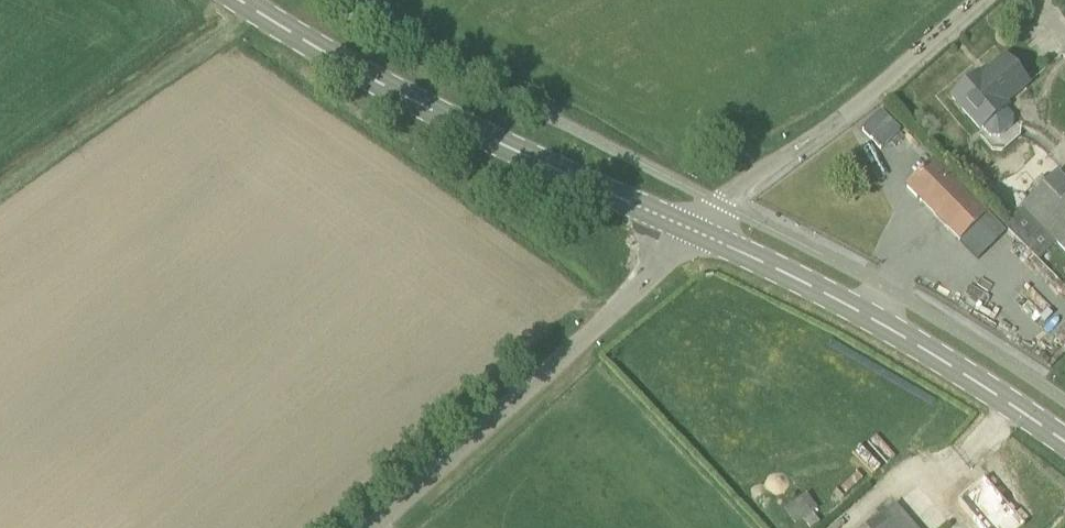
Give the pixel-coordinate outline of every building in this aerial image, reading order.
[(1012,117),(1006,109),(1008,108),(1003,102),(1027,83),(1005,57),(982,78),(979,74),(952,97),(982,130),(988,138),(999,138),(1011,127),(1012,117)] [(990,211),(937,158),(907,188),(960,241),(990,211)] [(1058,173),(1021,208),(1023,210),(1005,227),(1038,262),(1057,244),(1064,251),(1064,179),(1058,173)] [(958,501),(981,527),(1023,527),(1025,526),(984,479),(958,501)] [(895,505),(868,527),(915,527),(895,505)]
